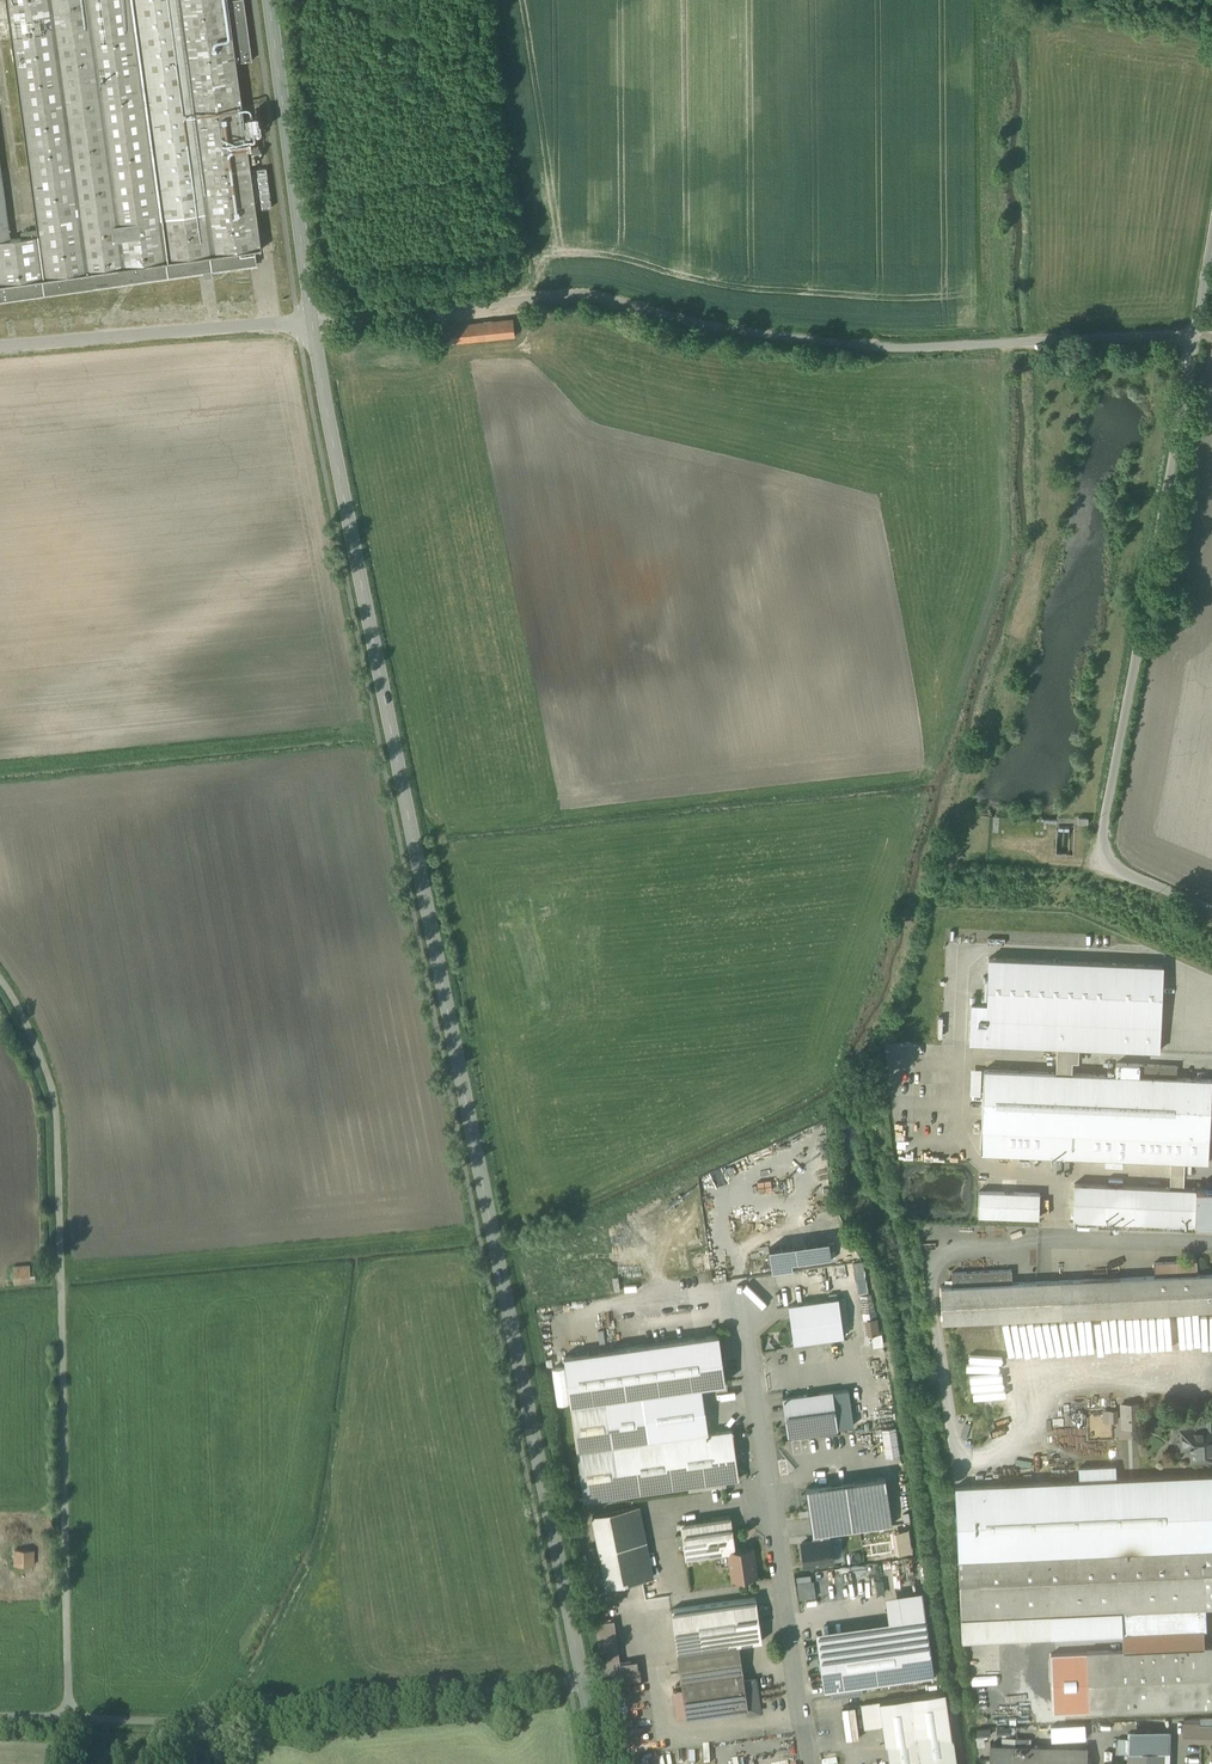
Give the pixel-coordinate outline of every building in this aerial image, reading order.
[(42,236),(16,239),(0,125),(0,303),(207,274),(261,267),(259,252),(267,252),(260,211),(274,208),(269,169),(256,170),(252,137),(268,135),(264,116),(248,118),(241,65),(255,63),(246,0),(9,0),(42,236)] [(515,319),(447,325),(448,343),(516,337),(515,319)] [(1180,609),(1163,605),(1160,619),(1177,622),(1180,609)] [(1080,832),(1061,831),(1060,860),(1079,860),(1080,832)] [(972,1006),(971,1047),(1057,1050),(1079,1051),(1159,1054),(1162,968),(988,962),(986,1006),(972,1006)] [(1079,1051),(1057,1050),(1056,1073),(1071,1074),(1072,1065),(1079,1065),(1079,1051)] [(987,1070),(983,1154),(1174,1162),(1173,1189),(1077,1184),(1076,1220),(1211,1226),(1211,1189),(1186,1188),(1187,1163),(1211,1164),(1211,1137),(1211,1080),(1179,1079),(1180,1067),(1130,1065),(1129,1077),(1071,1074),(1056,1073),(987,1070)] [(1043,1194),(982,1192),(981,1217),(1042,1219),(1043,1194)] [(828,1239),(769,1248),(771,1266),(792,1263),(792,1264),(831,1258),(828,1239)] [(945,1323),(1211,1311),(1211,1275),(1200,1275),(1199,1262),(1157,1264),(1157,1277),(1015,1284),(1014,1270),(955,1273),(955,1286),(943,1287),(945,1323)] [(792,1264),(792,1263),(771,1266),(772,1274),(793,1271),(792,1264)] [(31,1267),(16,1269),(18,1288),(33,1286),(31,1267)] [(838,1299),(789,1305),(794,1342),(843,1335),(838,1299)] [(725,1334),(568,1355),(588,1500),(742,1479),(740,1463),(742,1463),(741,1456),(739,1456),(735,1431),(653,1442),(647,1395),(731,1384),(725,1334)] [(837,1393),(787,1400),(791,1436),(841,1429),(837,1393)] [(1174,1417),(1175,1433),(1184,1433),(1185,1445),(1194,1444),(1195,1462),(1211,1461),(1211,1431),(1210,1431),(1209,1416),(1174,1417)] [(957,1486),(964,1642),(1124,1635),(1125,1652),(1209,1648),(1207,1609),(1211,1609),(1211,1475),(957,1486)] [(886,1478),(806,1488),(812,1537),(829,1534),(892,1526),(886,1478)] [(641,1507),(596,1516),(610,1587),(655,1578),(641,1507)] [(733,1516),(683,1524),(688,1560),(732,1553),(736,1580),(759,1577),(755,1549),(739,1552),(733,1516)] [(834,1561),(829,1534),(812,1537),(798,1539),(802,1566),(834,1561)] [(34,1550),(15,1550),(15,1566),(34,1566),(34,1550)] [(759,1598),(675,1610),(690,1718),(750,1709),(749,1702),(751,1701),(750,1694),(748,1694),(741,1645),(765,1642),(759,1598)] [(924,1622),(816,1636),(823,1694),(932,1680),(924,1622)] [(1125,1652),(1089,1653),(1091,1712),(1211,1707),(1211,1648),(1209,1648),(1125,1652)] [(911,1699),(920,1763),(956,1763),(947,1696),(911,1699)] [(878,1703),(888,1763),(920,1763),(911,1699),(911,1698),(878,1703)] [(1211,1743),(1211,1726),(1183,1725),(1182,1742),(1211,1743)] [(993,1746),(992,1763),(1089,1763),(1090,1749),(1031,1747),(1031,1739),(1018,1739),(1018,1746),(993,1746)] [(1167,1753),(1131,1752),(1131,1763),(1167,1763),(1167,1753)]
